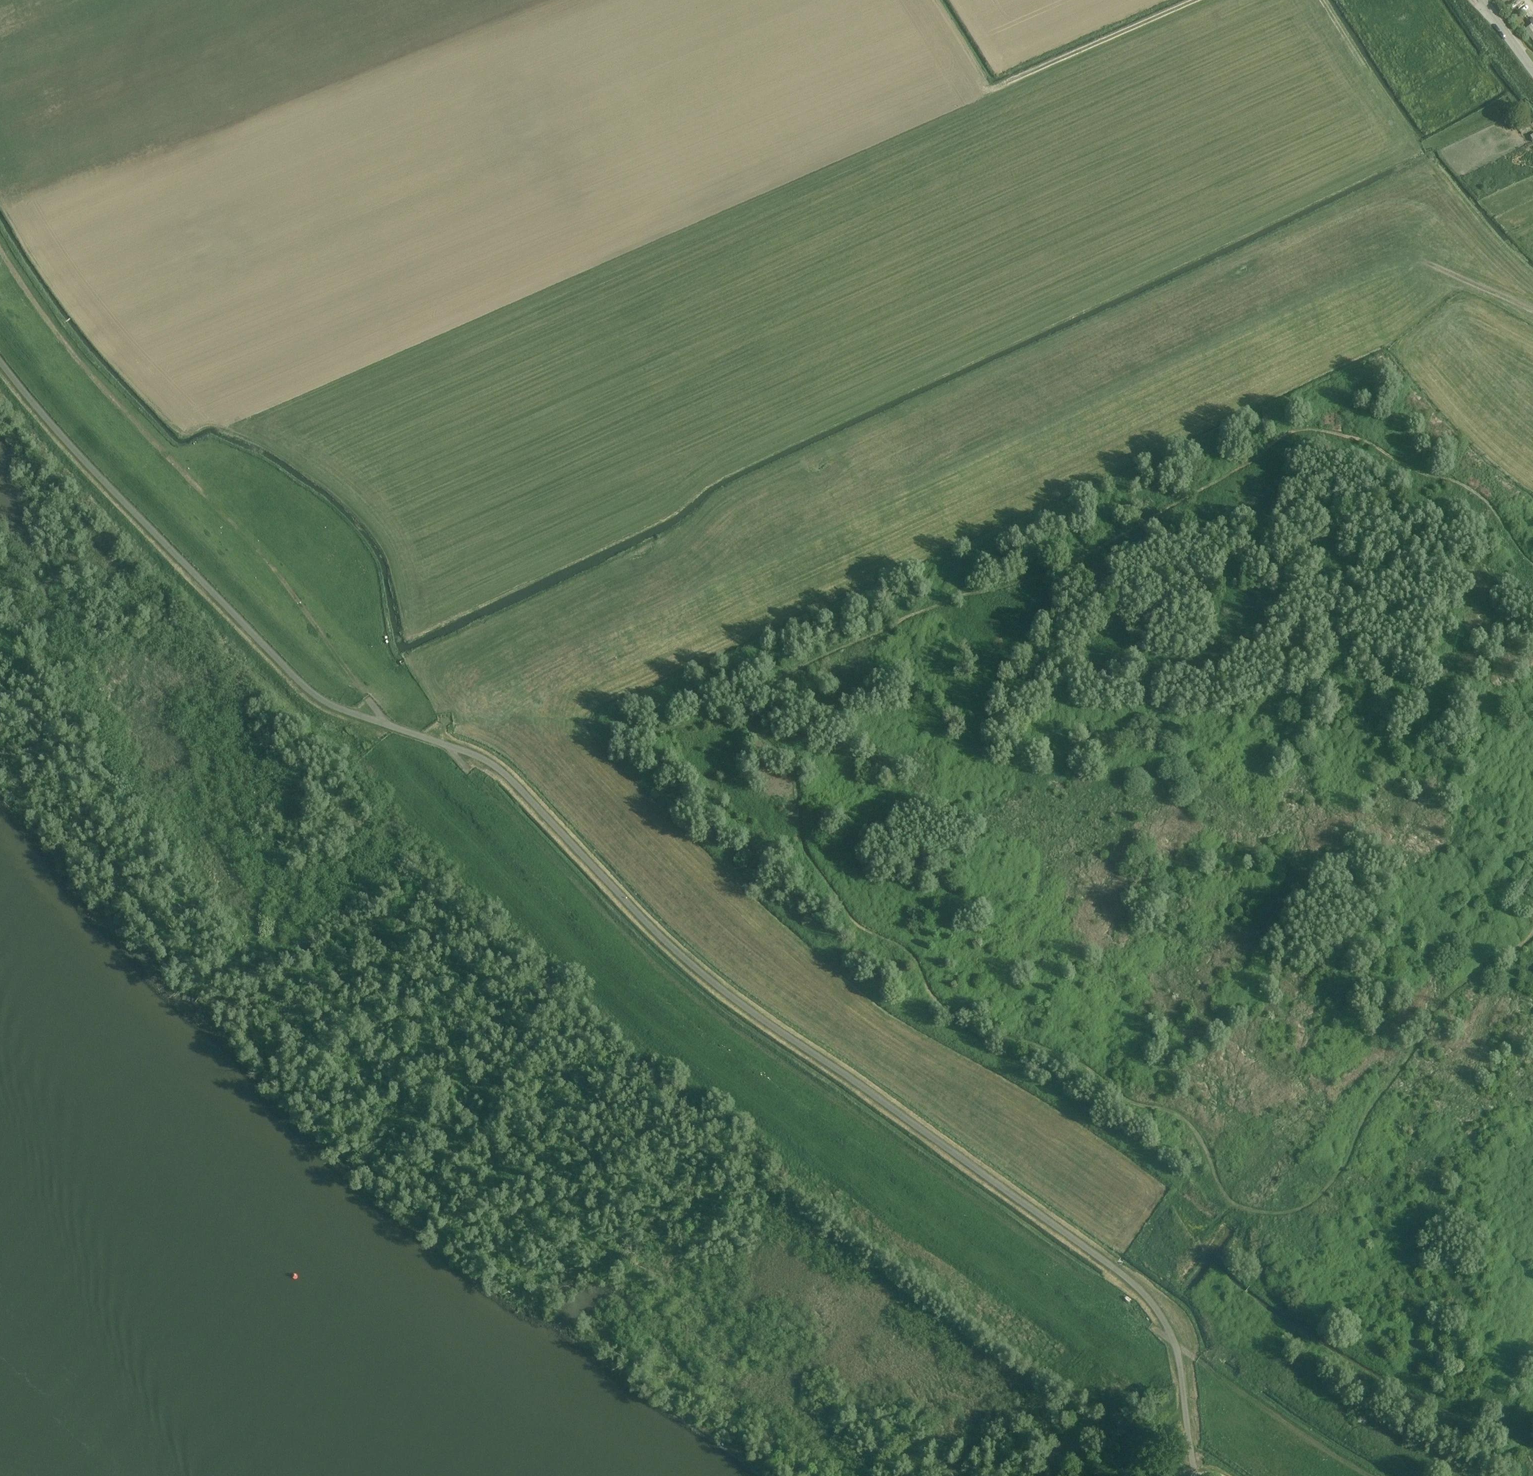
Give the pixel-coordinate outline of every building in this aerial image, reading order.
[(1507,8),(1509,12),(1518,5),(1524,13),(1527,11),(1519,0),(1517,0),(1507,8)] [(1528,27),(1525,29),(1532,41),(1532,34),(1528,27)] [(1522,113),(1515,119),(1520,126),(1523,124),(1525,127),(1530,123),(1522,113)]
